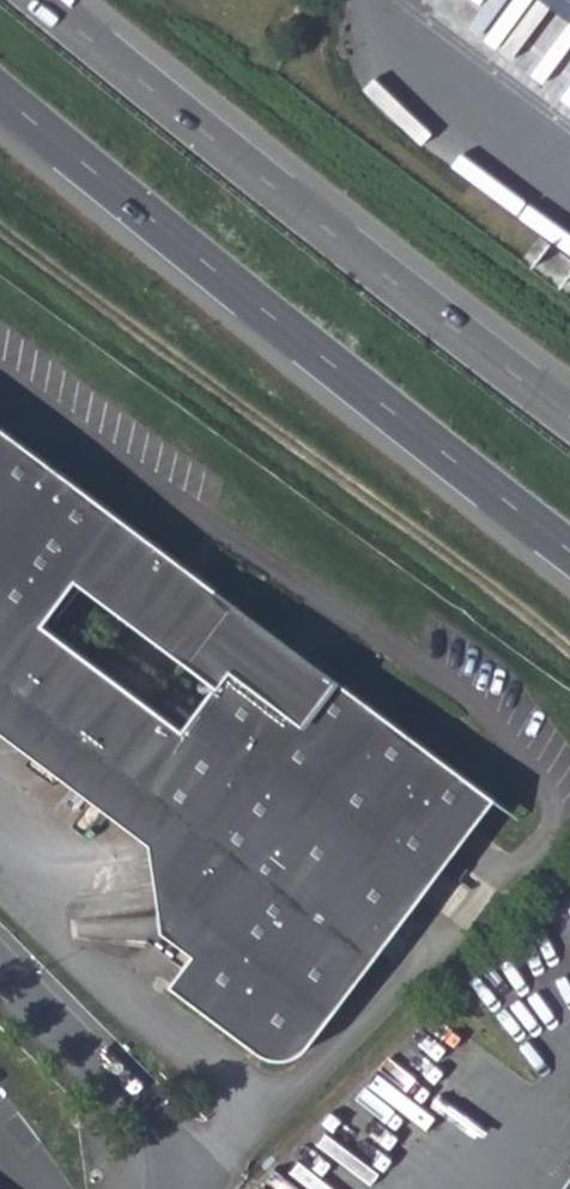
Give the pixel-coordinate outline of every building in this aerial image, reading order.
[(198,826),(215,929),(197,955),(173,986),(264,1053),(284,1055),(303,1049),(315,1037),(331,1017),(493,792),(0,427),(0,677),(198,826)] [(151,839),(166,934),(197,955),(215,929),(198,826),(0,677),(0,726),(151,839)] [(561,1188),(569,1188),(569,1176),(561,1188)]
